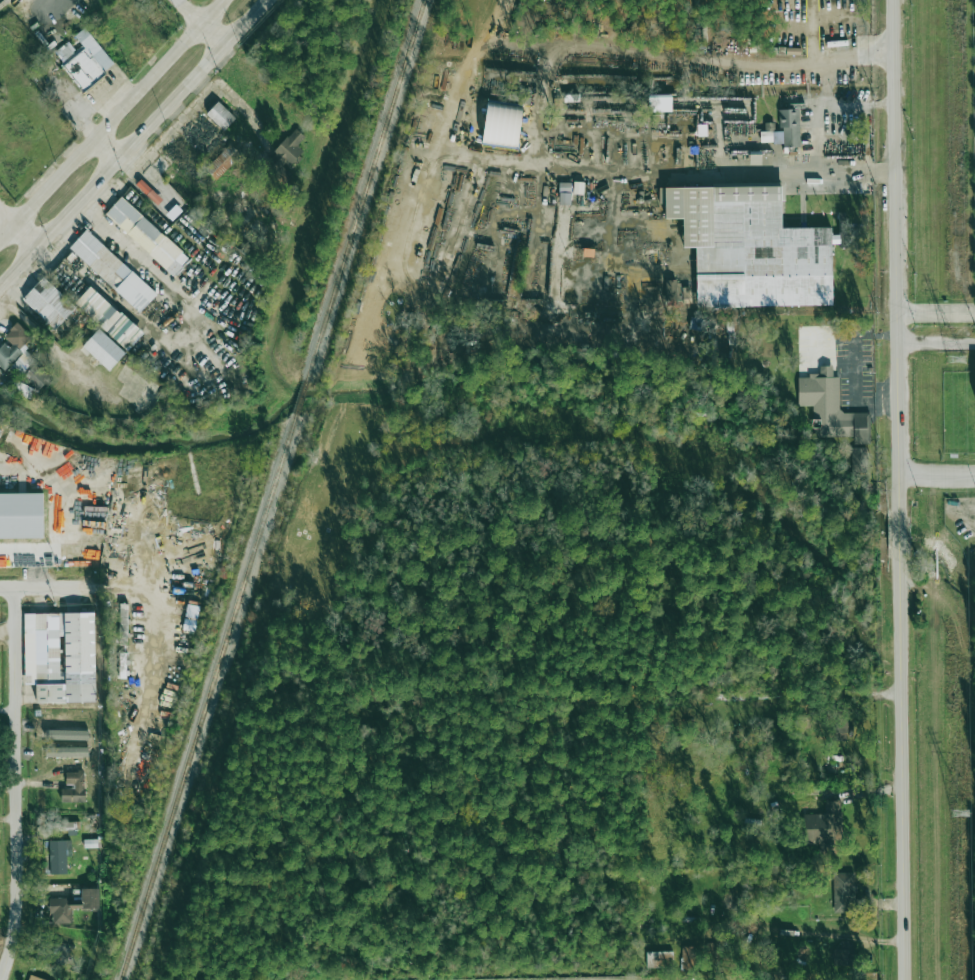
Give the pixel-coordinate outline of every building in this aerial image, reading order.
[(83,48),(105,73),(84,92),(62,66),(83,48)] [(672,111),(671,94),(648,94),(649,111),(672,111)] [(236,117),(218,101),(206,114),(224,130),(236,117)] [(518,149),(522,106),(487,102),(482,145),(518,149)] [(800,146),(799,105),(779,105),(780,131),(761,131),(761,142),(783,142),(783,147),(800,146)] [(287,169),(304,151),(297,145),(305,136),(296,128),(271,155),(287,169)] [(216,180),(241,153),(230,143),(205,169),(216,180)] [(583,194),(584,182),(574,181),(573,193),(583,194)] [(559,205),(571,205),(571,182),(559,182),(559,205)] [(832,305),(832,243),(840,243),(840,234),(831,235),(831,227),(783,227),(782,186),(659,187),(659,204),(665,204),(665,218),(683,218),(683,247),(696,247),(696,307),(832,305)] [(120,198),(189,259),(173,276),(105,215),(120,198)] [(157,294),(86,230),(69,249),(140,313),(157,294)] [(42,277),(75,307),(55,329),(22,299),(42,277)] [(91,285),(75,302),(127,350),(143,333),(91,285)] [(34,337),(17,322),(3,337),(6,341),(0,347),(0,366),(3,369),(34,337)] [(99,327),(126,351),(110,370),(83,346),(99,327)] [(23,375),(39,389),(51,376),(24,352),(14,363),(25,373),(23,375)] [(871,443),(870,412),(839,413),(839,377),(833,377),(832,365),(820,366),(820,374),(809,374),(809,377),(798,377),(798,406),(813,405),(813,427),(819,427),(820,437),(854,436),(854,444),(871,443)] [(34,388),(18,382),(15,390),(31,397),(34,388)] [(867,447),(852,447),(852,474),(868,473),(867,447)] [(43,492),(0,493),(0,538),(44,537),(43,492)] [(96,702),(94,612),(23,614),(25,685),(36,684),(36,703),(96,702)] [(66,787),(61,787),(61,802),(84,802),(84,771),(66,771),(66,787)] [(826,813),(803,814),(804,843),(841,842),(840,800),(826,800),(826,813)] [(53,828),(70,831),(71,823),(54,820),(53,828)] [(50,874),(67,874),(67,855),(72,855),(71,840),(49,840),(50,874)] [(834,913),(855,912),(854,872),(833,872),(834,913)] [(99,908),(99,888),(81,888),(82,904),(67,905),(67,897),(50,897),(51,924),(72,923),(72,909),(99,908)] [(71,946),(51,941),(46,960),(66,965),(71,946)] [(681,968),(696,969),(697,946),(681,945),(681,968)] [(833,964),(850,964),(851,949),(833,949),(833,964)] [(646,951),(646,967),(673,967),(673,951),(646,951)]
